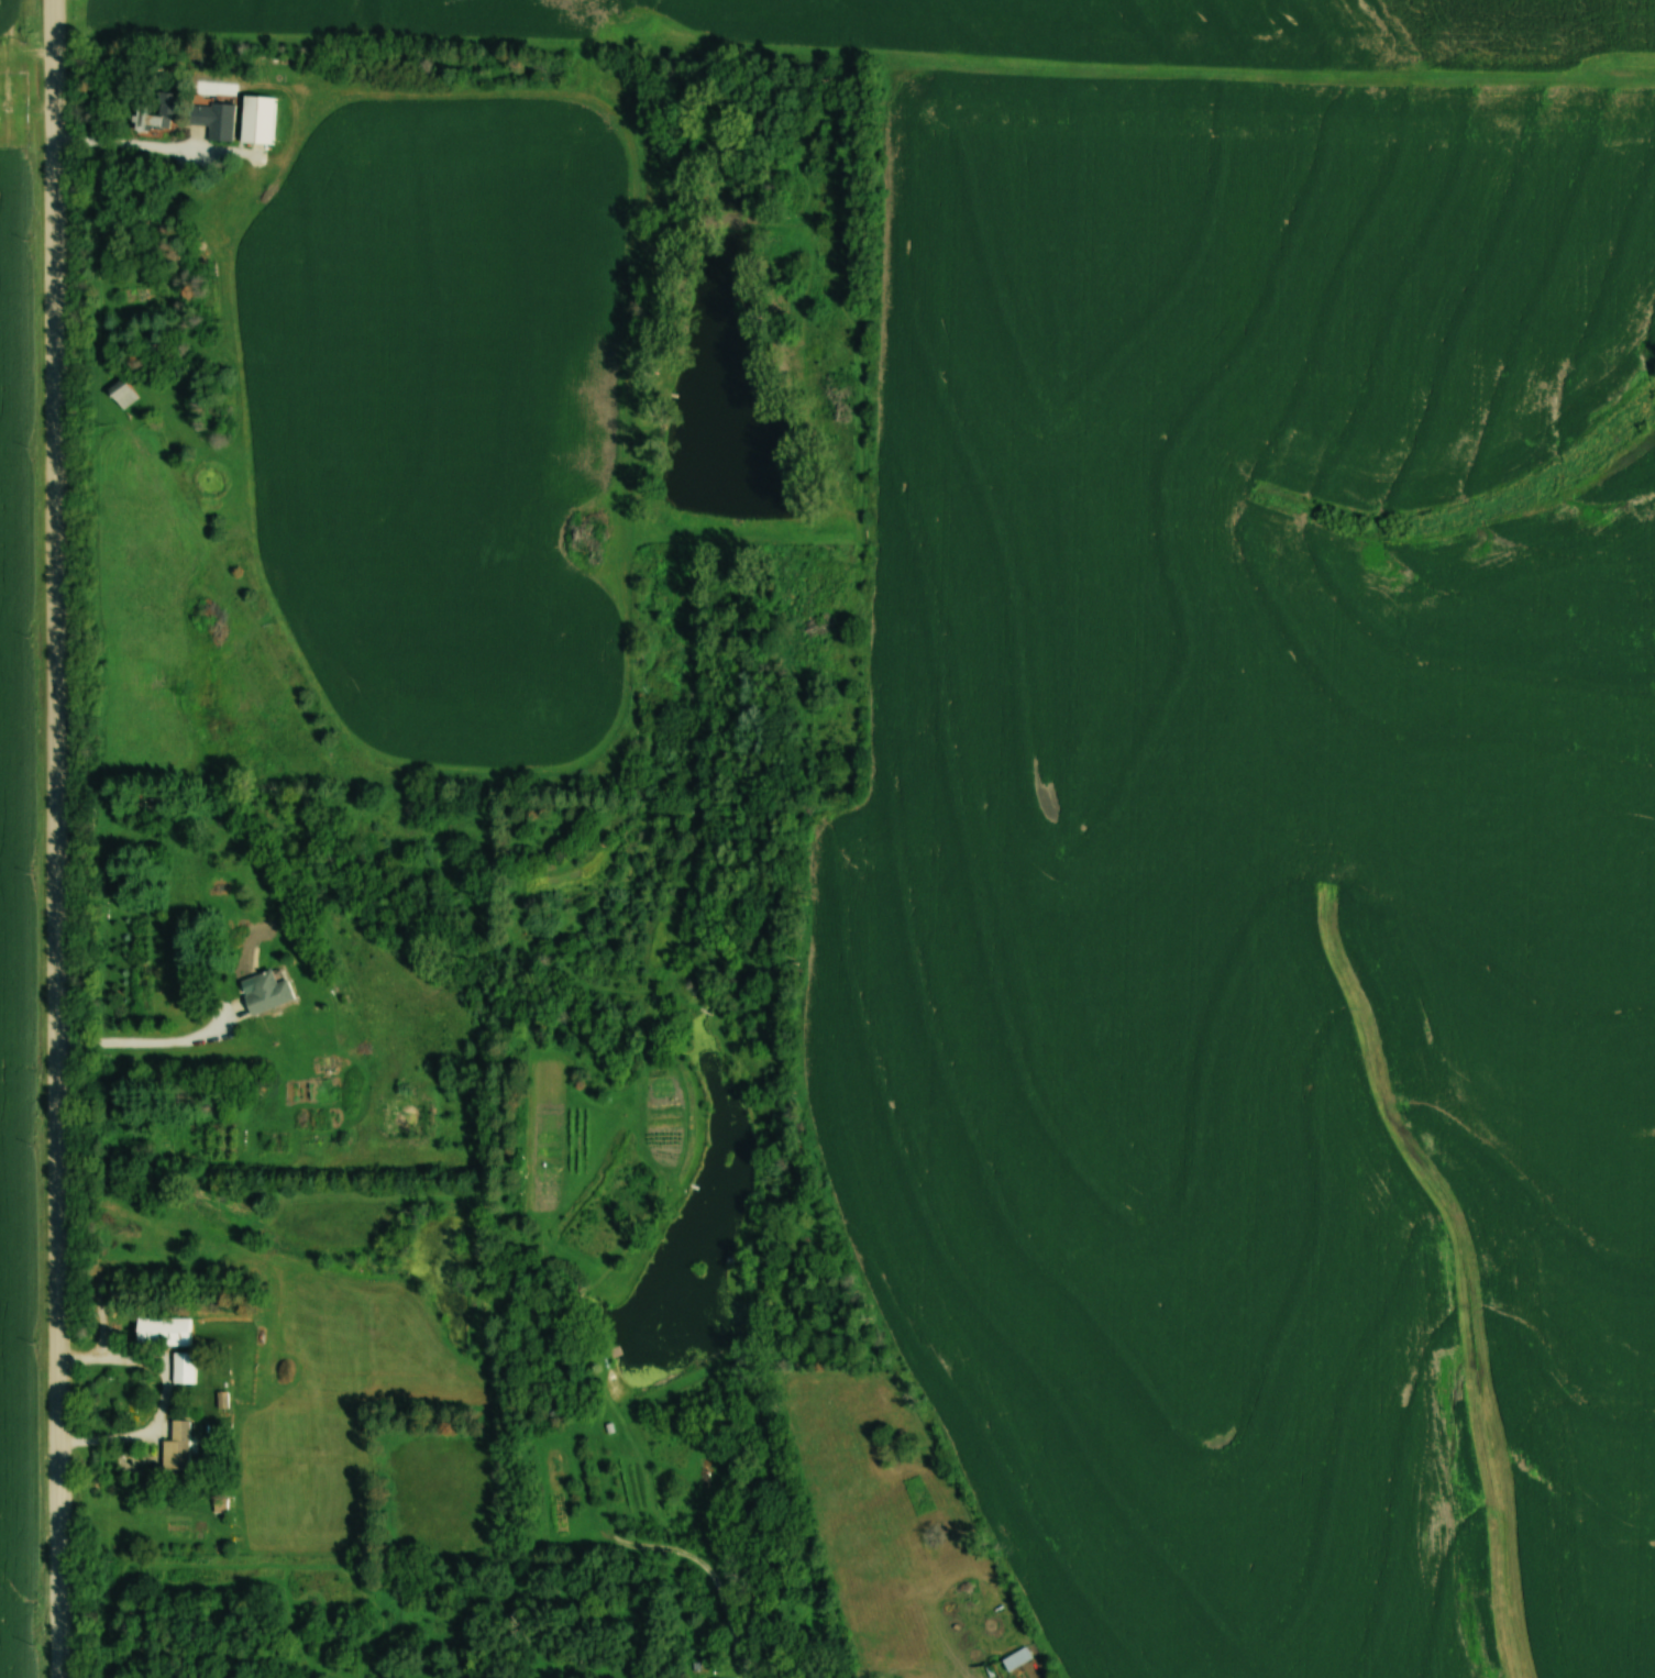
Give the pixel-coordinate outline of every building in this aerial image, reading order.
[(175,93),(152,91),(151,102),(137,101),(136,127),(173,129),(175,93)] [(240,142),(272,144),(274,96),(241,95),(240,142)] [(208,125),(207,140),(231,141),(234,105),(190,102),(189,124),(208,125)] [(105,391),(122,410),(137,397),(120,378),(105,391)] [(293,1001),(286,980),(276,983),(272,971),(246,980),(251,995),(243,998),(249,1016),(293,1001)] [(135,1346),(188,1346),(188,1317),(135,1317),(135,1346)] [(193,1383),(193,1353),(172,1353),(172,1383),(193,1383)] [(161,1469),(188,1469),(188,1419),(170,1419),(170,1439),(161,1439),(161,1469)] [(1031,1658),(1025,1646),(1001,1658),(1007,1671),(1031,1658)]
